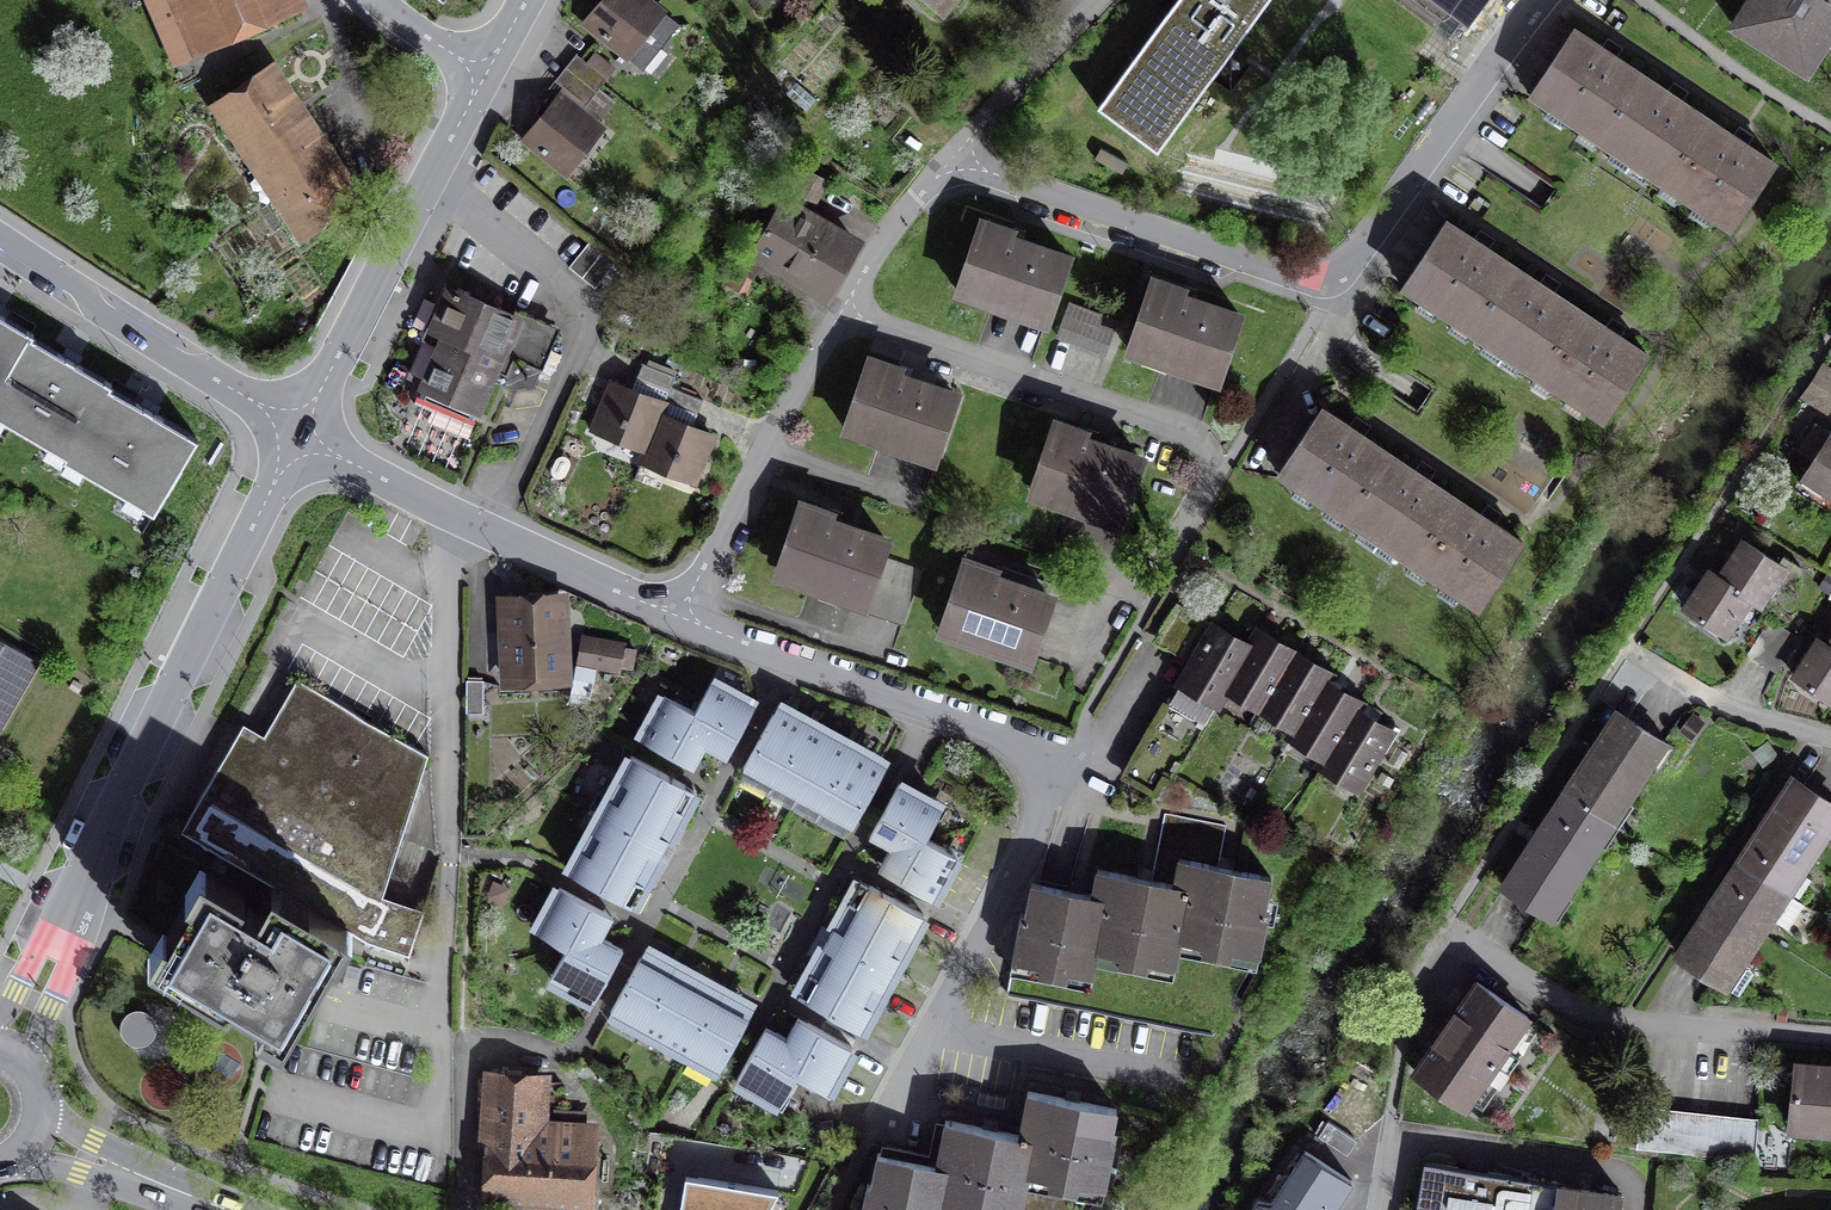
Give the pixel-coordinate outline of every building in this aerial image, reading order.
[(298,1),(298,0),(151,0),(174,54),(298,1)] [(586,22),(643,68),(677,25),(646,0),(604,0),(586,22)] [(942,11),(951,0),(930,0),(942,11)] [(1095,107),(1156,152),(1269,0),(1175,0),(1095,107)] [(1467,23),(1484,0),(1434,0),(1467,23)] [(1735,26),(1807,71),(1830,33),(1830,0),(1751,0),(1735,26)] [(1641,73),(1575,29),(1532,93),(1598,137),(1641,73)] [(608,79),(581,57),(570,70),(597,92),(608,79)] [(597,92),(570,70),(559,83),(586,105),(597,92)] [(1641,73),(1598,137),(1665,182),(1708,117),(1641,73)] [(267,75),(224,103),(308,227),(350,198),(267,75)] [(569,173),(603,130),(559,95),(524,139),(569,173)] [(1708,117),(1665,182),(1732,226),(1775,162),(1708,117)] [(825,182),(800,167),(741,270),(752,276),(762,259),(768,263),(772,256),(826,287),(854,238),(800,207),(809,193),(816,197),(825,182)] [(1012,232),(982,221),(959,288),(1047,318),(1068,258),(1010,238),(1012,232)] [(1515,265),(1448,221),(1406,284),(1472,328),(1515,265)] [(589,241),(568,266),(594,287),(615,262),(589,241)] [(1515,265),(1472,328),(1538,372),(1580,308),(1515,265)] [(1240,313),(1152,282),(1129,348),(1217,378),(1240,313)] [(557,333),(445,285),(427,327),(432,342),(439,344),(412,408),(471,433),(494,381),(510,387),(535,385),(557,333)] [(1117,321),(1069,304),(1057,335),(1106,353),(1117,321)] [(1580,308),(1538,372),(1606,416),(1648,353),(1580,308)] [(32,337),(34,334),(0,314),(0,387),(30,336),(32,337)] [(65,457),(67,458),(109,386),(110,387),(112,384),(32,337),(30,336),(0,387),(0,419),(65,457)] [(957,392),(868,362),(845,428),(934,458),(957,392)] [(676,376),(643,363),(637,378),(669,392),(672,386),(676,376)] [(1823,365),(1812,380),(1830,393),(1830,370),(1823,365)] [(1827,412),(1830,406),(1830,393),(1812,380),(1802,396),(1827,412)] [(648,446),(661,413),(665,403),(614,382),(596,425),(648,446)] [(67,458),(65,457),(63,461),(154,513),(198,438),(110,387),(109,386),(67,458)] [(703,399),(672,386),(669,392),(665,402),(697,415),(703,399)] [(1390,451),(1323,406),(1279,470),(1347,515),(1390,451)] [(712,434),(661,413),(648,446),(644,456),(695,476),(712,434)] [(1830,495),(1830,434),(1817,424),(1800,450),(1815,459),(1804,477),(1830,495)] [(1143,457),(1052,425),(1030,490),(1121,521),(1143,457)] [(1455,494),(1390,451),(1347,515),(1412,559),(1455,494)] [(1523,539),(1455,494),(1412,559),(1480,604),(1523,539)] [(830,512),(800,502),(777,570),(864,599),(862,605),(904,619),(921,569),(880,556),(886,538),(828,519),(830,512)] [(1744,541),(1720,577),(1749,596),(1758,603),(1782,566),(1744,541)] [(1053,592),(965,561),(941,628),(1029,659),(1053,592)] [(1749,596),(1720,577),(1711,571),(1686,608),(1724,633),(1749,596)] [(556,600),(510,602),(513,677),(559,675),(556,600)] [(1177,603),(1154,641),(1192,663),(1182,680),(1218,701),(1227,686),(1251,647),(1177,603)] [(1779,668),(1798,638),(1784,629),(1765,659),(1779,668)] [(1260,632),(1251,647),(1227,686),(1262,707),(1295,652),(1260,632)] [(624,644),(585,637),(580,663),(577,662),(571,692),(589,695),(594,666),(619,671),(620,666),(631,668),(635,650),(623,648),(624,644)] [(0,639),(0,732),(40,662),(0,639)] [(1829,646),(1820,639),(1795,676),(1830,700),(1830,647),(1829,646)] [(1329,673),(1295,652),(1262,707),(1297,727),(1325,681),(1329,673)] [(271,885),(344,928),(367,942),(410,955),(424,909),(383,895),(428,754),(297,678),(262,739),(242,728),(182,831),(271,885)] [(483,680),(467,680),(466,713),(483,713),(483,680)] [(695,711),(705,747),(726,758),(755,704),(712,680),(695,711)] [(1360,702),(1325,681),(1297,727),(1292,735),(1327,756),(1355,710),(1360,702)] [(1176,691),(1168,704),(1198,723),(1206,709),(1176,691)] [(705,747),(695,711),(664,694),(640,738),(694,768),(705,747)] [(773,784),(808,720),(778,703),(743,767),(773,784)] [(1189,737),(1198,723),(1168,704),(1160,719),(1189,737)] [(1391,731),(1355,710),(1327,756),(1322,764),(1358,785),(1391,731)] [(1618,711),(1565,791),(1612,822),(1666,742),(1618,711)] [(1181,751),(1189,737),(1160,719),(1151,733),(1181,751)] [(798,797),(833,733),(808,720),(773,784),(798,797)] [(822,810),(857,746),(833,733),(798,797),(822,810)] [(887,763),(857,746),(822,810),(852,827),(887,763)] [(685,784),(630,755),(569,870),(623,899),(634,879),(644,884),(683,810),(674,805),(685,784)] [(1739,861),(1786,891),(1830,823),(1830,803),(1793,779),(1739,861)] [(890,847),(927,837),(942,806),(899,783),(870,836),(890,847)] [(1612,822),(1565,791),(1503,884),(1551,915),(1612,822)] [(1164,813),(1151,881),(1174,885),(1179,860),(1218,867),(1227,826),(1164,813)] [(947,849),(927,837),(890,847),(879,867),(933,897),(947,871),(953,873),(964,851),(950,843),(947,849)] [(1179,860),(1174,885),(1182,887),(1172,937),(1180,939),(1206,944),(1205,953),(1229,957),(1231,949),(1259,954),(1267,910),(1264,909),(1270,878),(1218,867),(1179,860)] [(1804,903),(1786,891),(1739,861),(1678,954),(1725,984),(1770,916),(1784,925),(1792,922),(1804,903)] [(1175,965),(1180,939),(1172,937),(1182,887),(1174,885),(1151,881),(1098,871),(1093,896),(1100,897),(1090,947),(1097,949),(1122,954),(1121,962),(1145,967),(1146,959),(1175,965)] [(283,1033),(344,928),(271,885),(256,912),(239,903),(244,894),(206,872),(155,958),(283,1033)] [(1100,897),(1093,896),(1033,884),(1027,915),(1023,914),(1014,958),(1042,964),(1040,973),(1065,978),(1067,968),(1092,973),(1097,949),(1090,947),(1100,897)] [(923,914),(869,885),(859,905),(848,899),(808,974),(818,979),(807,1001),(861,1030),(923,914)] [(535,931),(566,948),(603,937),(613,916),(559,887),(535,931)] [(603,937),(566,948),(555,969),(599,992),(623,948),(603,937)] [(676,964),(646,947),(610,1012),(641,1028),(676,964)] [(700,977),(676,964),(641,1028),(665,1041),(700,977)] [(724,990),(700,977),(665,1041),(689,1054),(724,990)] [(1528,1017),(1477,981),(1414,1071),(1465,1107),(1528,1017)] [(741,1000),(724,990),(689,1054),(719,1071),(748,1017),(735,1010),(741,1000)] [(123,1037),(126,1041),(131,1043),(136,1045),(141,1045),(146,1043),(150,1041),(153,1037),(155,1032),(156,1027),(155,1022),(153,1017),(150,1014),(146,1011),(141,1009),(136,1009),(131,1011),(126,1014),(123,1017),(121,1022),(120,1027),(121,1032),(123,1037)] [(798,1018),(786,1037),(797,1074),(828,1090),(852,1046),(798,1018)] [(781,1104),(797,1074),(786,1037),(766,1027),(736,1081),(781,1104)] [(1798,1064),(1792,1127),(1821,1130),(1822,1122),(1830,1123),(1830,1067),(1798,1064)] [(537,1079),(492,1077),(485,1190),(581,1196),(586,1126),(541,1123),(542,1103),(536,1102),(537,1079)] [(1021,1171),(1028,1172),(1105,1188),(1114,1142),(1110,1141),(1117,1109),(1028,1092),(1019,1135),(1028,1136),(1021,1171)] [(1753,1160),(1757,1124),(1642,1112),(1638,1148),(1753,1160)] [(1028,1172),(1021,1171),(1028,1136),(1019,1135),(945,1120),(936,1164),(944,1166),(935,1207),(942,1208),(950,1209),(1020,1209),(1028,1172)] [(1333,1123),(1323,1138),(1348,1155),(1358,1140),(1333,1123)] [(704,1142),(700,1168),(706,1169),(700,1209),(744,1209),(754,1150),(704,1142)] [(1253,1199),(1251,1209),(1325,1209),(1327,1209),(1331,1209),(1352,1180),(1304,1151),(1272,1201),(1253,1199)] [(942,1208),(935,1207),(944,1166),(936,1164),(877,1153),(871,1185),(867,1184),(862,1209),(941,1209),(942,1208)] [(1424,1161),(1416,1209),(1620,1209),(1622,1195),(1559,1185),(1559,1184),(1424,1161)] [(1105,1188),(1028,1172),(1020,1209),(1089,1209),(1105,1188)]
